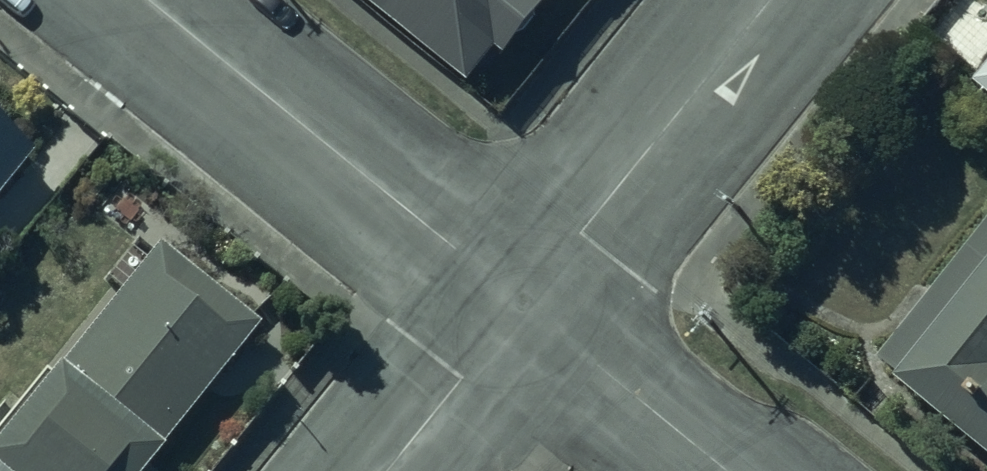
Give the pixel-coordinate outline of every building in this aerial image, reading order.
[(512,70),(561,0),(352,0),(472,93),(496,61),(512,70)] [(965,82),(986,100),(986,55),(965,82)] [(31,164),(0,140),(0,204),(31,164)] [(890,373),(986,459),(986,246),(890,373)] [(254,336),(146,252),(0,446),(0,470),(151,470),(254,336)]
